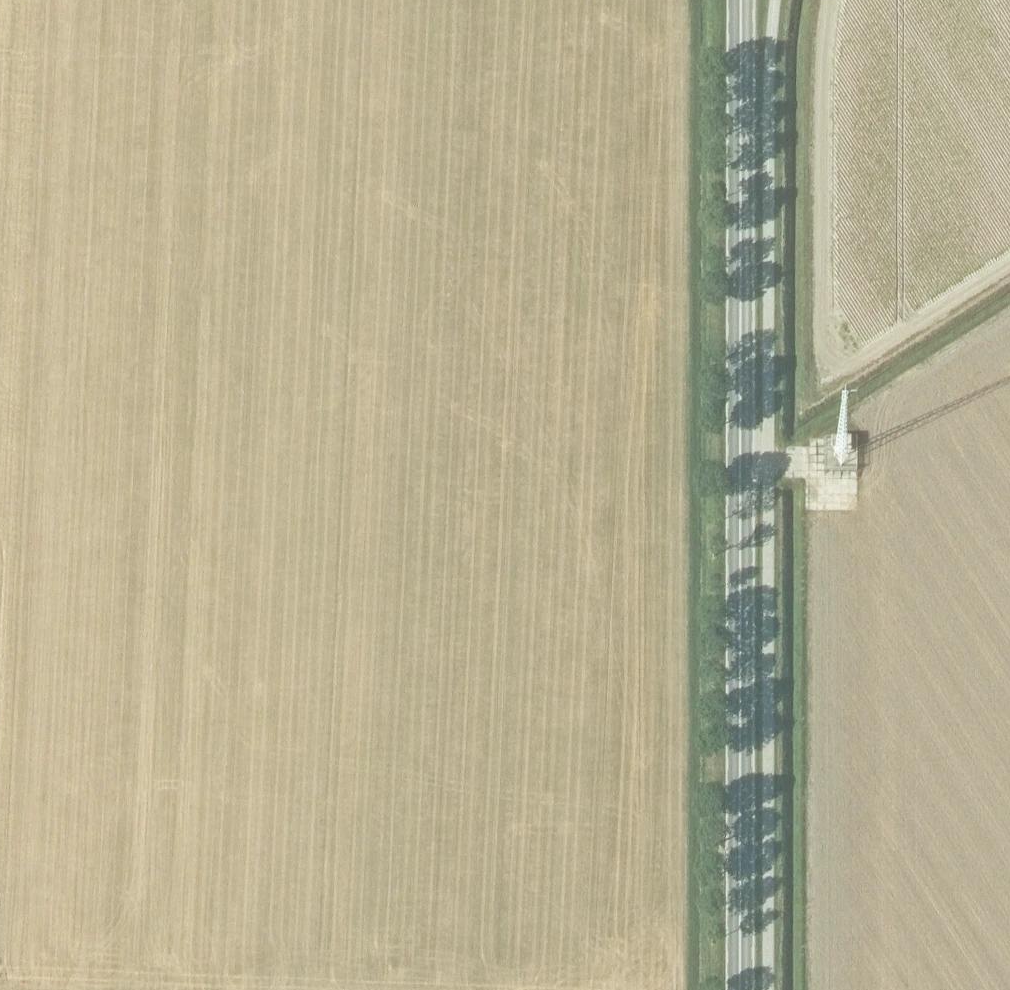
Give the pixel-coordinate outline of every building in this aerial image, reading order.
[(851,439),(831,439),(831,451),(851,451),(851,439)]
